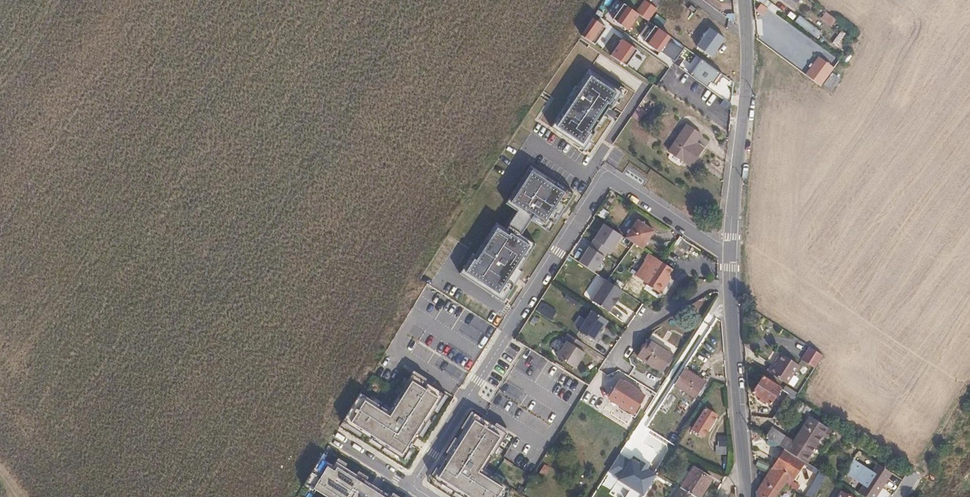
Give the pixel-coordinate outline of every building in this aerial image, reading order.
[(636,17),(622,6),(611,20),(625,31),(636,17)] [(835,19),(825,11),(821,16),(832,24),(835,19)] [(724,39),(706,26),(692,46),(709,59),(724,39)] [(668,39),(654,30),(644,45),(657,54),(668,39)] [(847,34),(841,30),(832,42),(838,46),(847,34)] [(632,52),(617,42),(607,56),(622,66),(632,52)] [(834,67),(824,60),(817,69),(827,76),(834,67)] [(620,90),(587,68),(550,127),(582,148),(603,116),(620,90)] [(700,134),(687,125),(670,151),(687,163),(693,155),(697,157),(703,148),(695,142),(700,134)] [(697,157),(693,155),(687,163),(691,166),(697,157)] [(489,223),(455,276),(499,305),(515,281),(521,272),(517,270),(534,244),(520,235),(530,219),(544,228),(549,221),(553,223),(561,210),(571,193),(527,166),(505,199),(499,207),(494,216),(489,223)] [(652,232),(634,221),(623,239),(640,250),(652,232)] [(621,236),(602,224),(598,231),(592,239),(611,252),(621,236)] [(604,256),(587,246),(582,254),(577,262),(594,272),(604,256)] [(661,264),(647,255),(643,263),(633,278),(644,285),(659,294),(665,285),(662,283),(666,277),(670,270),(661,264)] [(613,289),(603,283),(591,304),(608,315),(612,308),(613,308),(617,301),(616,300),(620,293),(613,289)] [(607,324),(592,314),(580,336),(596,345),(607,324)] [(585,347),(570,338),(566,344),(568,345),(559,362),(577,373),(586,357),(581,354),(585,347)] [(671,353),(647,338),(637,355),(661,370),(671,353)] [(822,359),(809,350),(801,363),(813,371),(822,359)] [(800,364),(784,354),(772,372),(788,383),(800,364)] [(705,382),(674,363),(656,392),(655,395),(664,400),(675,383),(696,396),(705,382)] [(782,388),(764,376),(753,394),(770,405),(782,388)] [(391,420),(360,400),(345,425),(349,427),(347,431),(363,442),(365,438),(373,444),(371,446),(397,463),(399,460),(406,465),(408,462),(411,464),(415,458),(412,455),(421,441),(424,443),(433,428),(431,426),(435,420),(438,422),(448,405),(436,397),(428,392),(431,388),(417,380),(391,420)] [(627,384),(623,381),(617,390),(619,391),(614,399),(637,415),(649,397),(637,390),(638,389),(633,386),(632,387),(627,383),(627,384)] [(788,408),(792,404),(796,397),(790,393),(782,404),(788,408)] [(806,404),(796,397),(792,404),(800,409),(802,411),(806,404)] [(792,404),(788,408),(797,414),(800,409),(792,404)] [(812,408),(806,404),(802,411),(808,414),(812,408)] [(719,415),(705,407),(693,429),(705,437),(719,415)] [(790,438),(785,435),(779,445),(782,447),(805,461),(822,436),(828,427),(810,416),(798,434),(794,440),(790,438)] [(472,421),(453,450),(432,482),(456,496),(507,496),(508,495),(480,477),(503,440),(472,421)] [(832,430),(828,427),(822,436),(826,438),(832,430)] [(765,436),(779,445),(785,435),(780,431),(778,434),(770,428),(765,436)] [(798,434),(794,432),(790,438),(794,440),(798,434)] [(782,447),(755,491),(755,496),(768,496),(784,473),(815,491),(826,474),(805,461),(782,447)] [(351,475),(321,457),(304,487),(320,496),(389,496),(351,475)] [(615,459),(604,476),(615,482),(615,484),(628,493),(625,496),(643,496),(654,479),(643,473),(646,470),(638,466),(636,468),(629,463),(626,466),(615,459)] [(891,472),(878,463),(871,473),(885,481),(891,472)] [(682,487),(697,496),(700,496),(713,478),(695,467),(692,473),(688,478),(683,475),(677,484),(682,487)] [(692,473),(686,469),(683,475),(688,478),(692,473)] [(885,481),(871,473),(864,484),(879,492),(885,481)] [(864,484),(858,493),(864,496),(876,496),(879,492),(864,484)] [(682,487),(676,496),(697,496),(682,487)]
